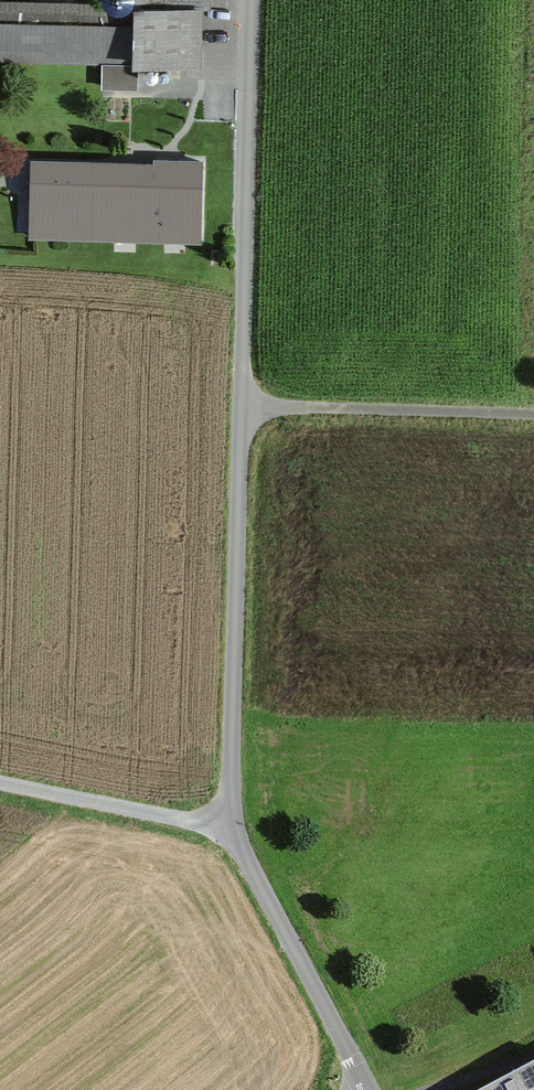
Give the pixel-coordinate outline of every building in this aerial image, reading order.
[(0,3),(0,64),(195,68),(196,6),(210,7),(211,0),(133,0),(133,6),(0,3)] [(197,166),(29,164),(28,240),(196,242),(197,166)] [(502,1089),(533,1089),(533,1073),(502,1089)]
